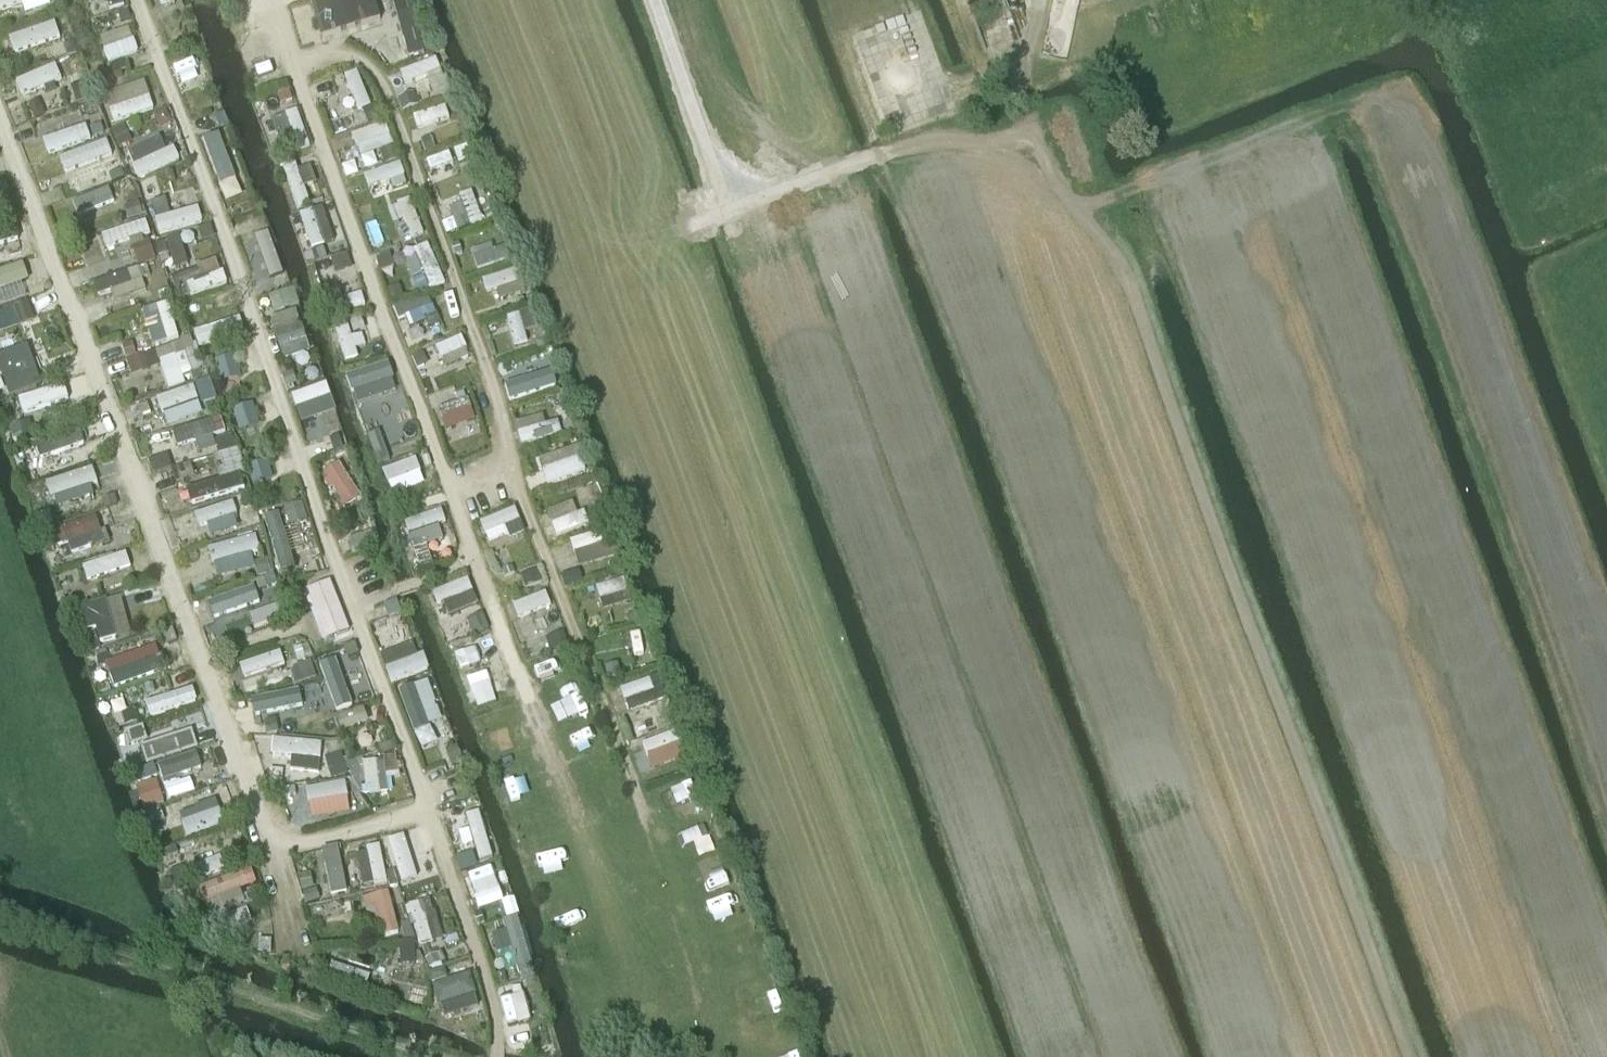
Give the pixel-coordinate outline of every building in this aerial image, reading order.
[(311,5),(321,37),(379,19),(373,0),(329,0),(311,5)] [(330,584),(309,592),(328,641),(349,633),(330,584)]
